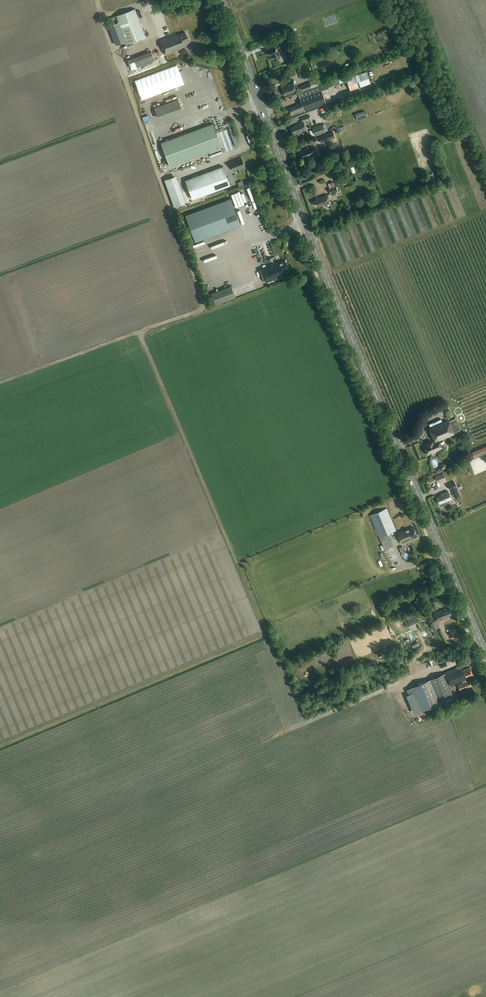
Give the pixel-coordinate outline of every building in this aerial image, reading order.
[(127,44),(146,37),(136,9),(117,16),(127,44)] [(189,41),(186,32),(180,34),(180,33),(160,40),(166,54),(185,47),(184,43),(189,41)] [(287,32),(280,35),(284,46),(291,43),(287,32)] [(270,56),(272,55),(274,60),(281,57),(279,52),(278,52),(277,49),(280,47),(278,44),(274,46),(274,47),(267,49),(270,56)] [(151,51),(133,58),(127,60),(131,70),(155,61),(151,51)] [(142,100),(184,84),(177,65),(135,81),(142,100)] [(366,72),(346,79),(350,91),(371,84),(366,72)] [(338,80),(327,84),(329,88),(336,86),(340,84),(338,80)] [(301,86),(303,91),(312,88),(310,82),(304,84),(301,86)] [(296,91),(293,83),(289,85),(286,86),(285,86),(281,87),(284,95),(296,91)] [(326,103),(320,86),(313,89),(314,89),(294,96),(295,100),(300,98),(301,102),(297,104),(297,105),(289,108),(292,114),(304,110),(305,111),(326,103)] [(340,86),(323,92),(324,96),(341,90),(340,86)] [(158,118),(182,109),(178,98),(154,107),(158,118)] [(306,130),(303,122),(298,124),(298,125),(291,128),(293,135),(306,130)] [(222,147),(213,123),(161,143),(170,166),(194,157),(222,147)] [(322,124),(313,127),(315,136),(325,132),(322,124)] [(326,134),(318,137),(321,143),(328,141),(326,134)] [(315,154),(313,147),(307,149),(307,150),(300,152),(303,159),(315,154)] [(244,165),(242,158),(237,160),(237,161),(235,162),(235,161),(230,162),(233,171),(242,167),(242,166),(244,165)] [(230,185),(223,166),(185,180),(192,199),(230,185)] [(164,180),(174,206),(186,202),(176,176),(164,180)] [(333,181),(328,183),(329,188),(328,188),(330,194),(338,191),(336,185),(335,186),(333,181)] [(330,202),(327,195),(316,199),(316,200),(314,201),(316,206),(318,205),(318,206),(330,202)] [(196,242),(241,225),(231,199),(186,215),(196,242)] [(266,246),(257,249),(259,256),(264,255),(264,258),(269,257),(266,246)] [(289,269),(286,261),(280,263),(279,261),(260,268),(265,283),(285,275),(283,271),(289,269)] [(231,286),(211,293),(215,305),(235,297),(231,286)] [(454,434),(454,433),(461,430),(456,418),(449,421),(448,421),(429,429),(435,441),(432,443),(432,442),(428,443),(428,444),(424,446),(427,454),(431,453),(432,454),(435,453),(434,451),(442,448),(439,440),(454,434)] [(435,483),(437,488),(446,483),(444,478),(435,483)] [(454,481),(448,484),(450,490),(451,489),(452,492),(455,498),(460,496),(458,490),(457,487),(454,481)] [(439,504),(440,504),(441,506),(446,504),(445,503),(447,502),(446,501),(452,499),(448,491),(441,494),(442,495),(436,498),(439,504)] [(387,509),(370,516),(379,538),(382,545),(380,546),(382,551),(384,550),(392,546),(388,534),(391,533),(396,531),(387,509)] [(406,529),(396,534),(401,544),(418,537),(414,528),(409,530),(409,529),(406,530),(406,529)] [(394,549),(385,552),(387,559),(390,558),(394,568),(400,566),(394,549)] [(451,615),(448,607),(434,613),(437,622),(443,619),(443,618),(451,615)] [(415,613),(406,617),(410,626),(419,622),(415,613)] [(435,620),(430,623),(433,631),(438,629),(435,620)] [(462,681),(463,683),(458,685),(460,690),(471,686),(469,680),(468,680),(467,678),(473,675),(469,667),(463,670),(461,666),(445,673),(411,687),(411,688),(407,690),(409,695),(413,693),(421,711),(454,697),(449,686),(450,685),(450,686),(462,681)]
